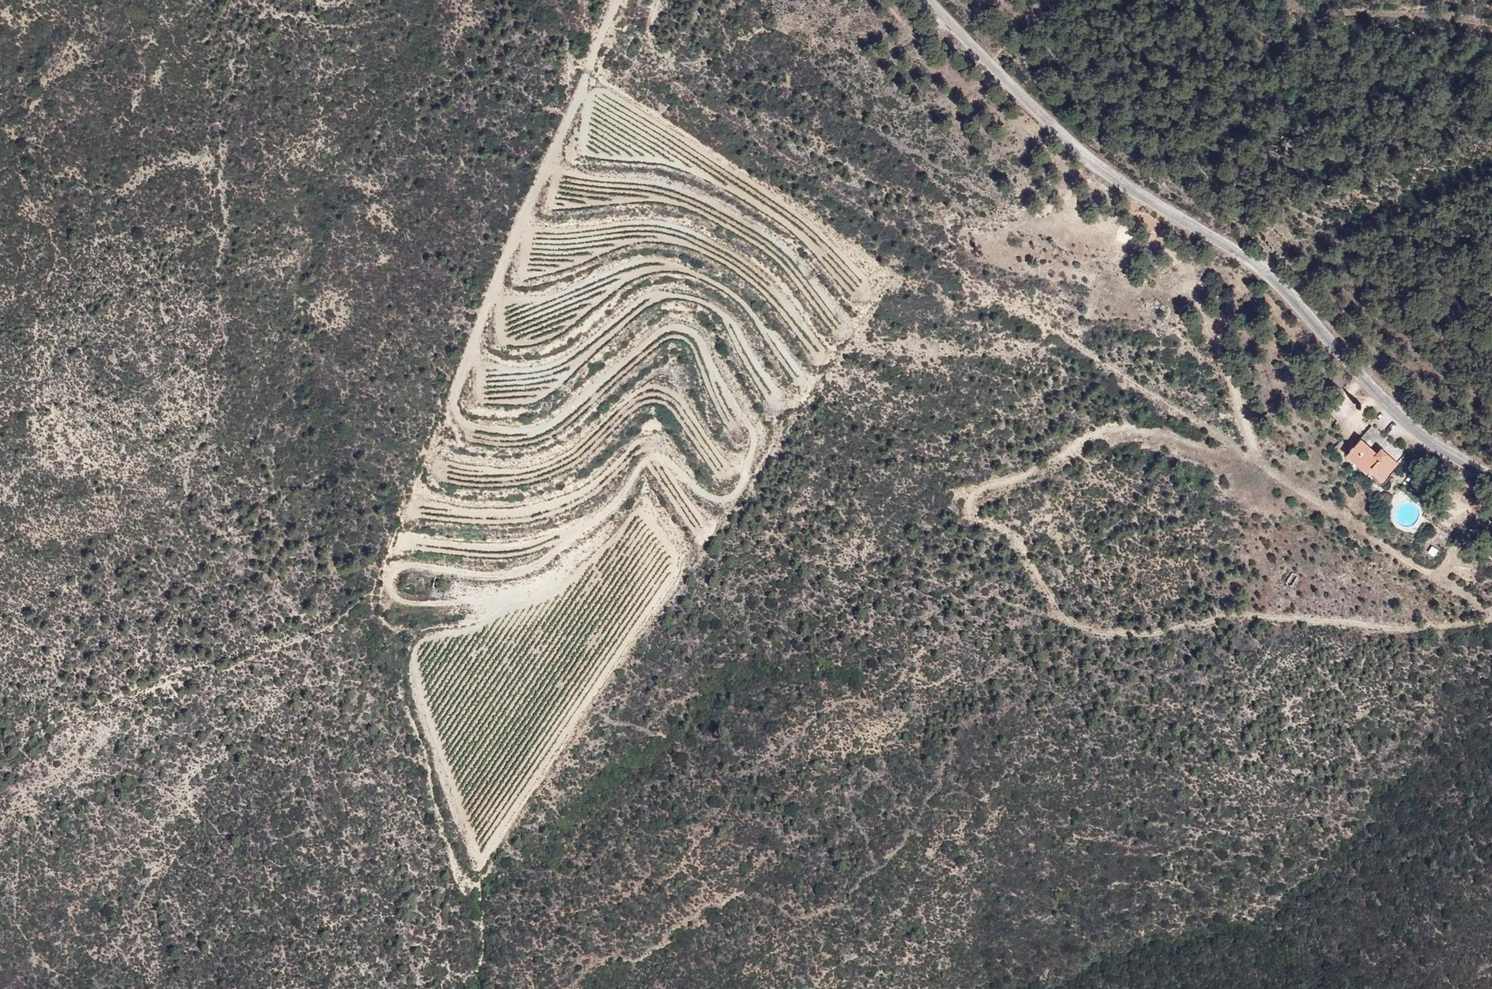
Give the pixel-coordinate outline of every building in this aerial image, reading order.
[(1391,469),(1353,435),(1326,464),(1362,494),(1391,469)]
